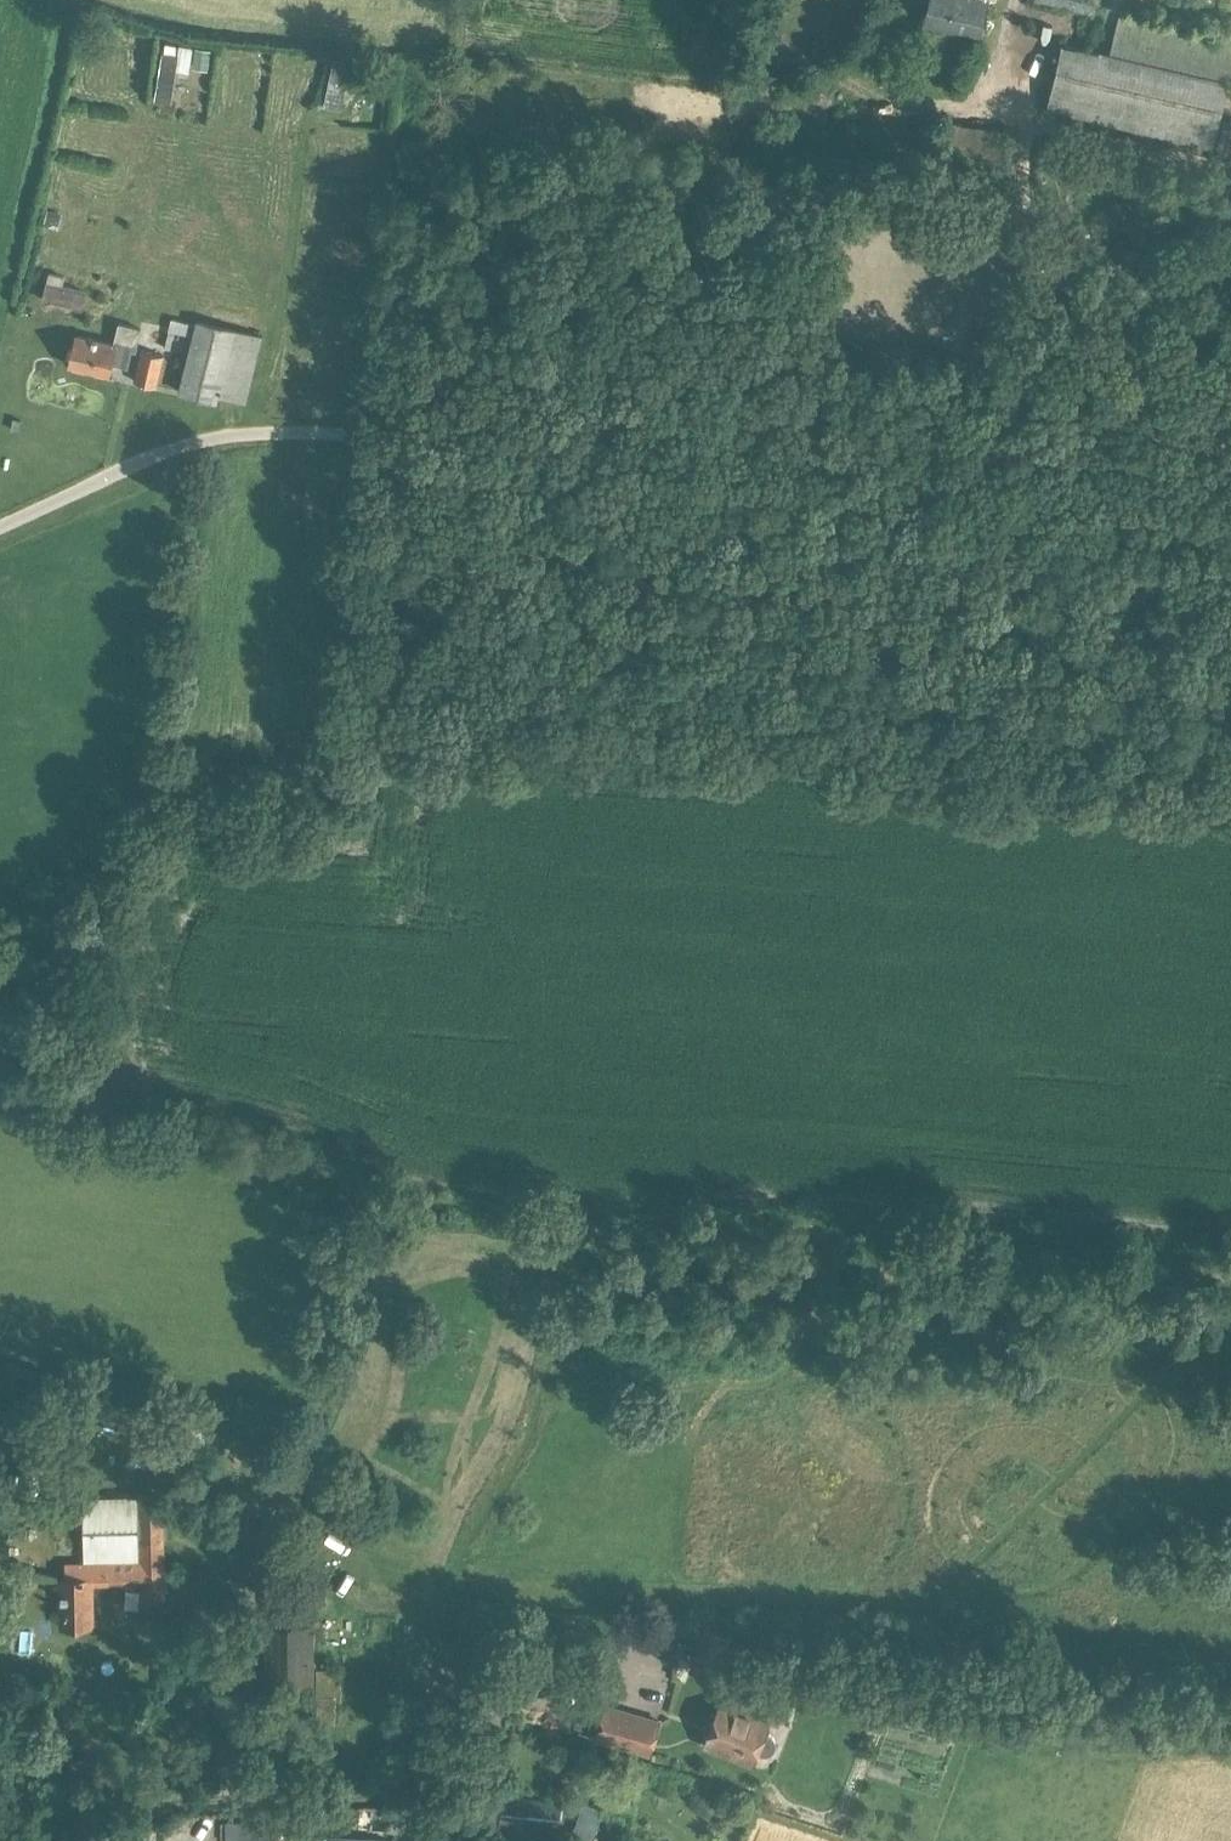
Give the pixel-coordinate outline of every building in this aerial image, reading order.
[(977,40),(988,0),(930,0),(924,26),(977,40)] [(1092,12),(1095,0),(1038,0),(1092,12)] [(201,48),(181,44),(164,42),(155,95),(172,97),(177,65),(198,68),(201,48)] [(1227,84),(1062,45),(1048,107),(1213,146),(1227,84)] [(330,73),(320,120),(339,124),(348,77),(330,73)] [(66,276),(49,271),(42,298),(82,309),(87,291),(64,284),(66,276)] [(192,323),(189,323),(172,318),(169,330),(189,335),(192,323)] [(198,322),(181,392),(219,402),(221,394),(237,331),(198,322)] [(119,323),(114,344),(77,335),(69,366),(109,376),(112,364),(128,368),(132,351),(136,352),(141,328),(119,323)] [(145,339),(164,343),(168,328),(148,323),(145,339)] [(261,337),(237,331),(221,394),(245,400),(261,337)] [(163,365),(184,368),(188,339),(168,336),(163,365)] [(157,387),(164,356),(142,351),(135,382),(157,387)] [(76,371),(73,384),(115,394),(118,381),(76,371)] [(1,1492),(12,1493),(38,1496),(41,1473),(15,1470),(0,1468),(0,1501),(1,1492)] [(141,1560),(140,1498),(85,1497),(85,1561),(141,1560)] [(140,1498),(141,1560),(141,1562),(65,1563),(66,1578),(59,1578),(60,1626),(93,1626),(92,1585),(141,1584),(141,1600),(163,1600),(162,1498),(140,1498)] [(315,1623),(264,1624),(265,1691),(316,1690),(315,1623)] [(698,1647),(689,1672),(716,1682),(726,1657),(733,1637),(705,1627),(698,1647)] [(335,1670),(317,1670),(318,1720),(336,1719),(335,1698),(343,1698),(342,1683),(335,1683),(335,1670)] [(651,1757),(651,1755),(662,1720),(605,1703),(594,1740),(651,1757)] [(722,1703),(706,1745),(752,1763),(756,1753),(762,1754),(767,1754),(771,1753),(775,1749),(777,1745),(776,1740),(774,1736),(770,1733),(765,1731),(769,1722),(722,1703)] [(503,1795),(499,1829),(539,1834),(540,1820),(560,1823),(562,1802),(503,1795)] [(221,1821),(222,1822),(222,1840),(270,1840),(270,1821),(221,1821)]
